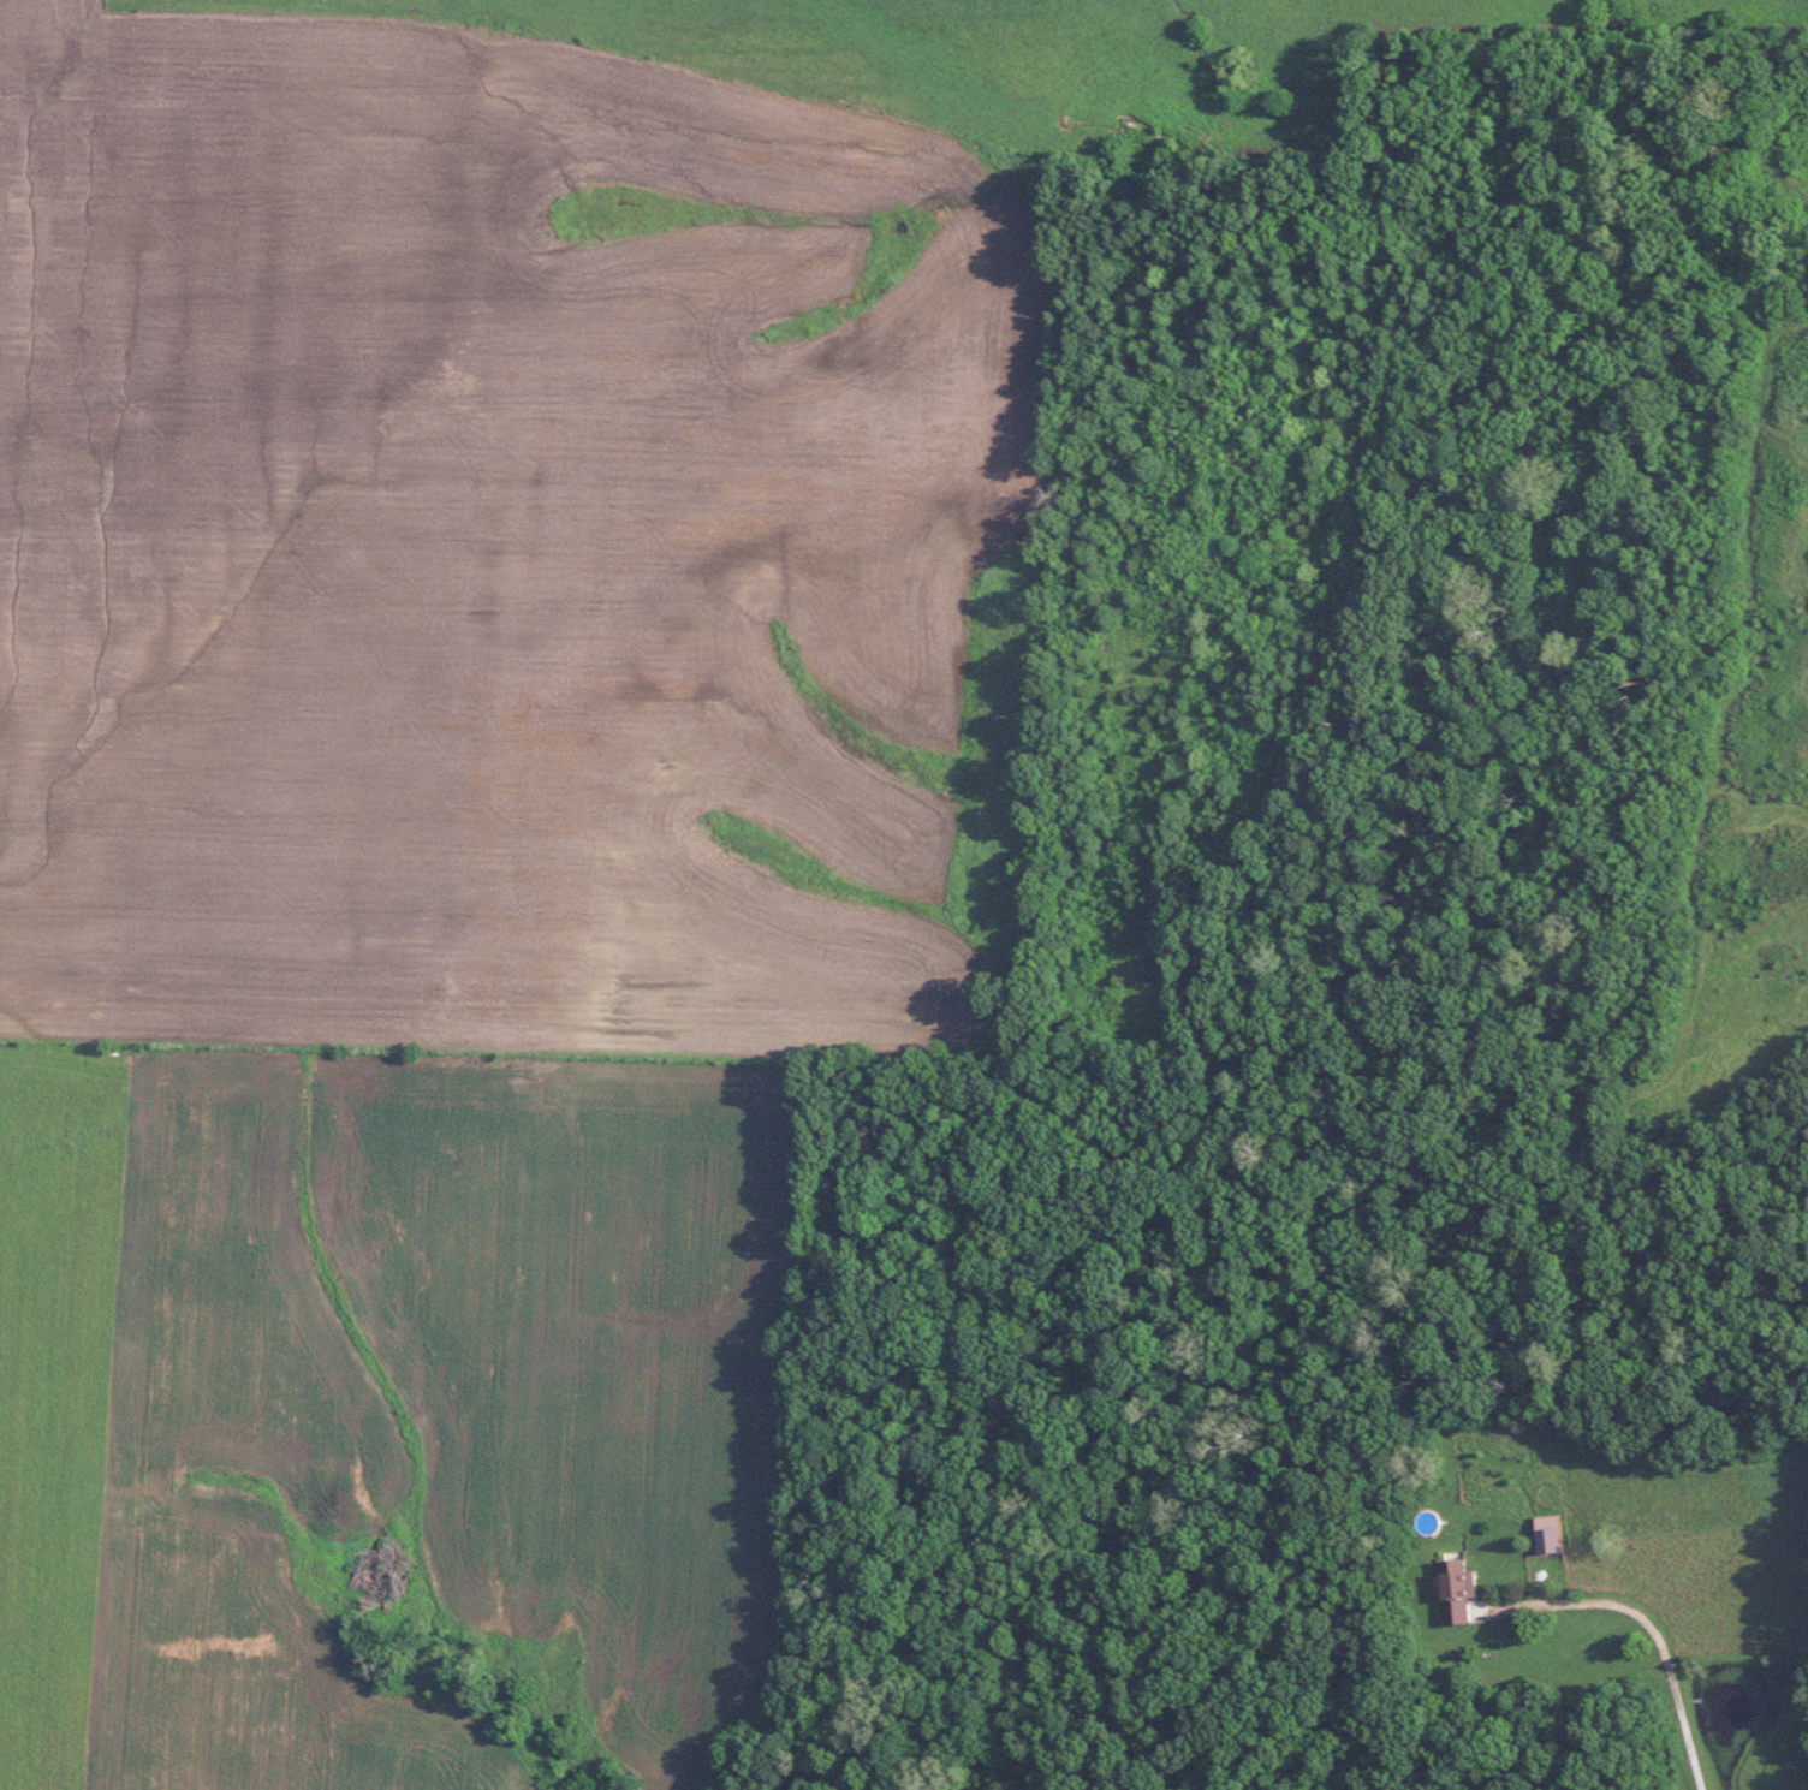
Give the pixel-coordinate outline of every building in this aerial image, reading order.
[(1531,1515),(1532,1553),(1558,1553),(1557,1515),(1531,1515)] [(1441,1625),(1465,1624),(1464,1598),(1472,1597),(1470,1569),(1461,1570),(1460,1559),(1437,1560),(1441,1625)]
